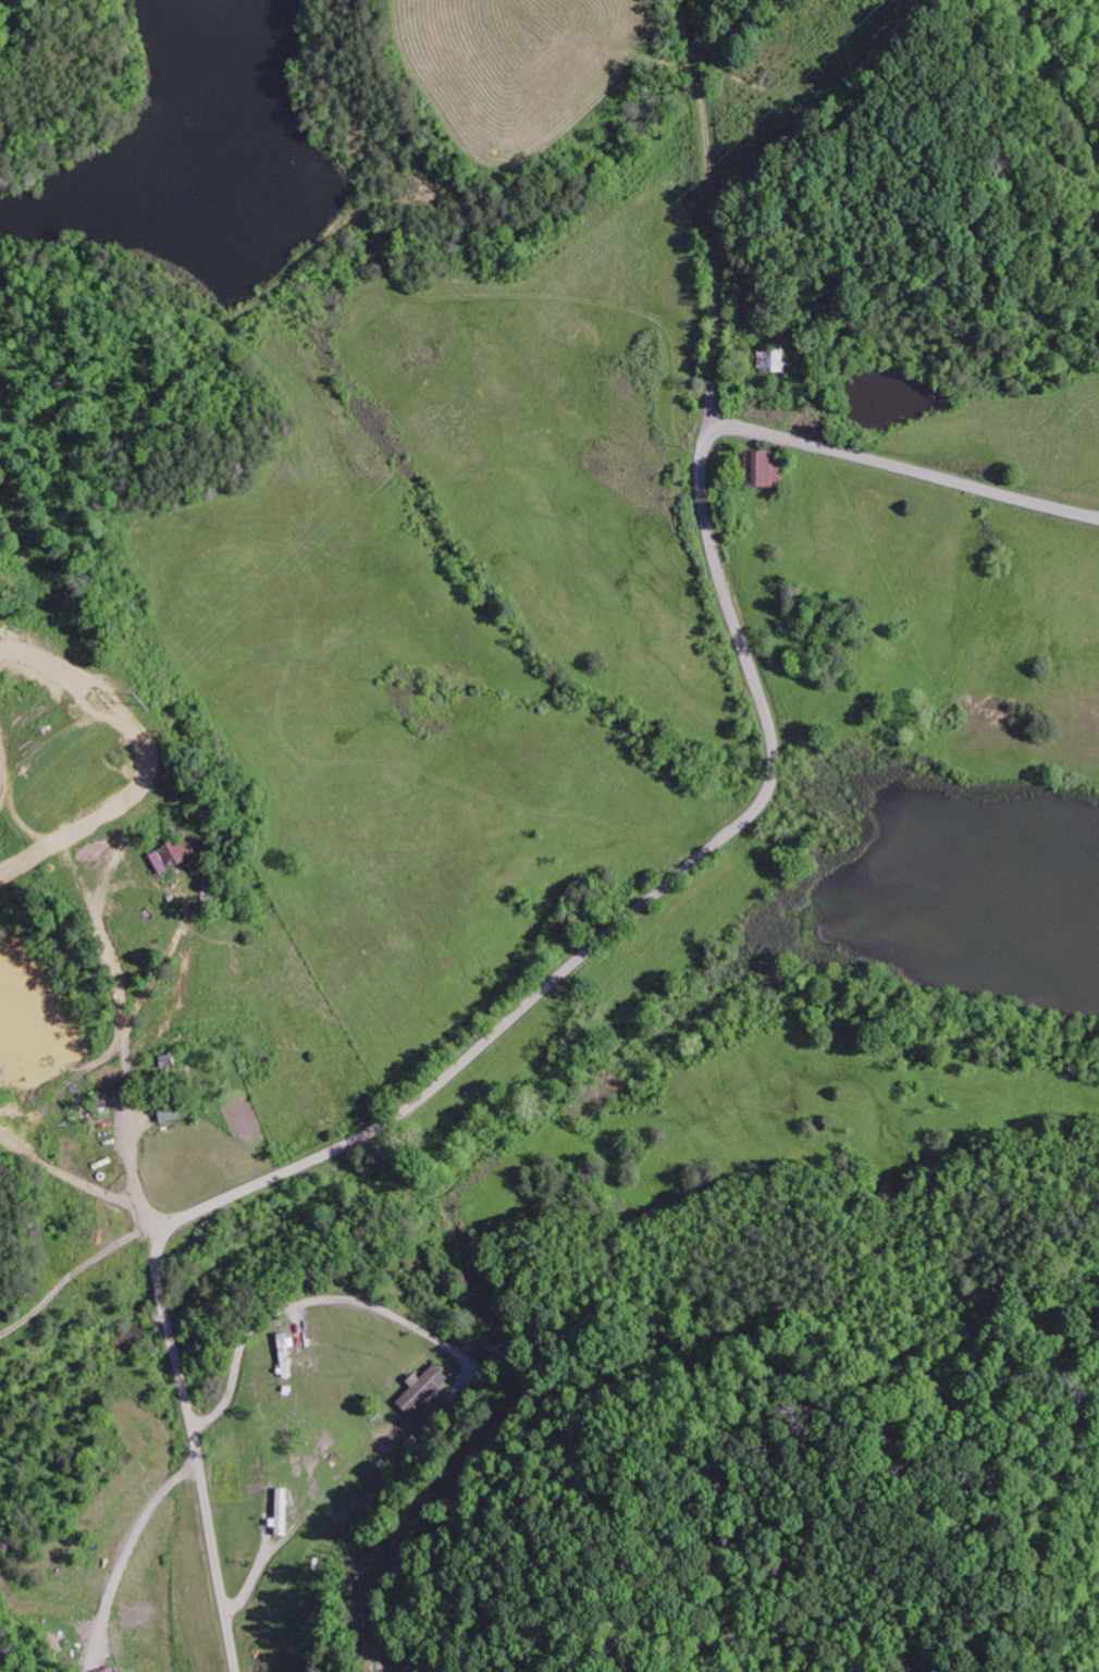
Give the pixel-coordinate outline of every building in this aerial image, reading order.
[(786,369),(785,349),(761,350),(762,370),(786,369)] [(788,452),(757,450),(756,486),(787,487),(788,452)] [(165,876),(201,855),(190,836),(154,856),(165,876)] [(163,1107),(166,1122),(182,1119),(179,1104),(163,1107)] [(448,1377),(433,1362),(415,1381),(414,1381),(394,1401),(410,1416),(448,1377)] [(290,1487),(275,1487),(274,1534),(289,1534),(290,1487)]
